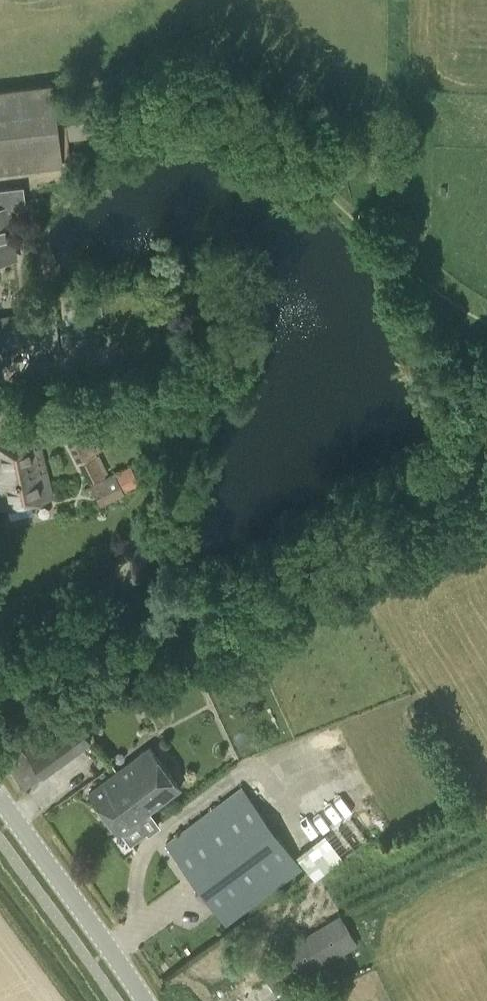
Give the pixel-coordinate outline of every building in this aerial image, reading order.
[(0,89),(0,172),(63,164),(53,82),(0,89)] [(65,105),(69,137),(111,132),(107,100),(65,105)] [(365,152),(353,153),(353,162),(369,161),(369,154),(369,152),(365,152)] [(23,186),(0,188),(0,257),(15,255),(9,206),(25,204),(23,186)] [(27,345),(22,312),(0,315),(0,349),(27,345)] [(39,401),(33,412),(40,416),(48,413),(51,408),(39,401)] [(101,449),(81,408),(57,420),(77,461),(101,449)] [(0,448),(0,497),(2,505),(52,494),(39,440),(0,448)] [(80,463),(89,482),(108,473),(99,454),(80,463)] [(114,472),(90,484),(100,504),(124,492),(114,472)] [(72,713),(34,739),(54,766),(91,739),(72,713)] [(90,790),(120,832),(180,788),(150,746),(90,790)] [(22,747),(6,760),(25,786),(42,774),(22,747)] [(166,843),(227,925),(303,868),(242,787),(166,843)] [(349,815),(296,855),(315,880),(368,839),(349,815)] [(258,963),(276,994),(359,944),(340,914),(258,963)]
